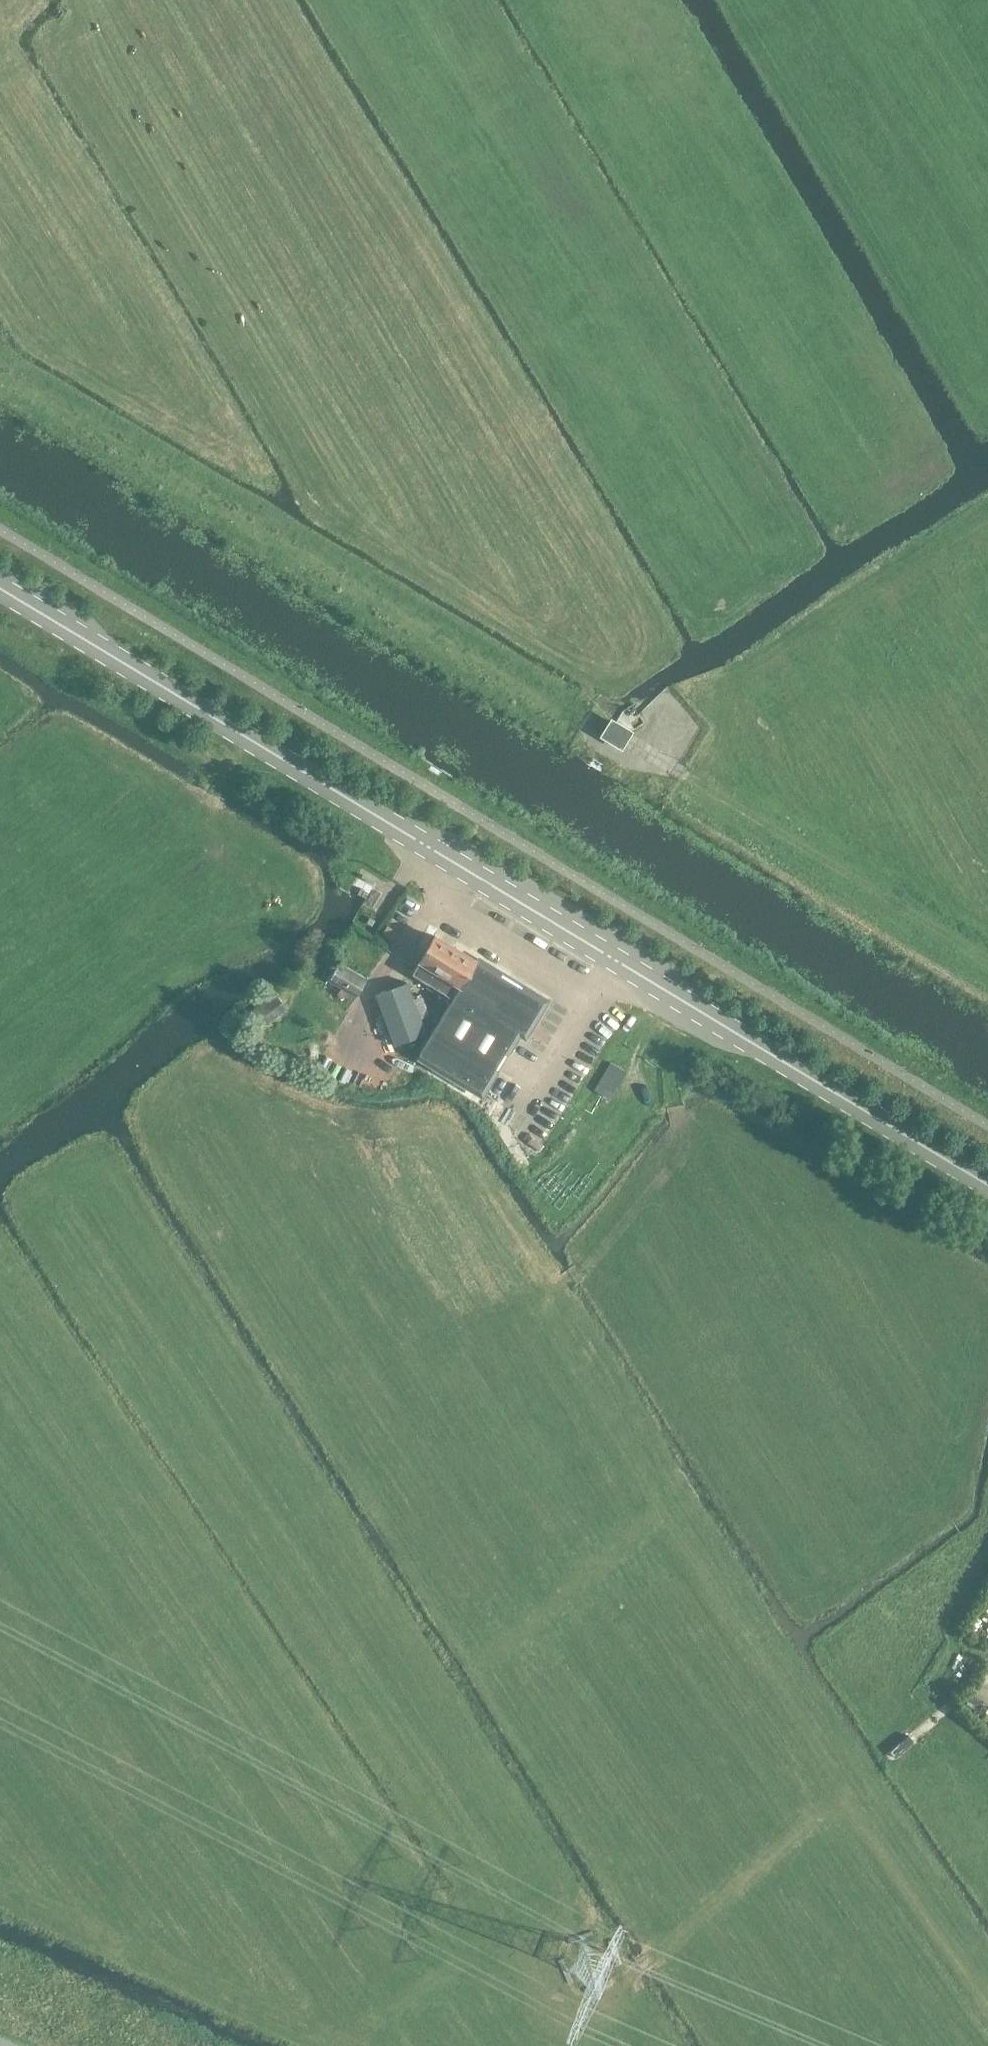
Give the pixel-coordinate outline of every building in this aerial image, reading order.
[(616,723),(613,721),(604,736),(620,745),(628,731),(616,723)] [(661,745),(652,723),(628,733),(635,749),(649,743),(652,749),(661,745)] [(388,923),(383,932),(401,942),(406,933),(388,923)] [(419,1053),(481,1091),(518,1029),(524,1033),(543,1001),(435,936),(412,973),(452,998),(419,1053)] [(366,979),(338,960),(321,985),(339,997),(341,994),(351,1001),(366,979)] [(406,983),(377,994),(396,1045),(425,1034),(406,983)] [(289,1013),(276,995),(251,1012),(263,1031),(289,1013)] [(980,1693),(987,1695),(987,1684),(983,1682),(980,1693)]
